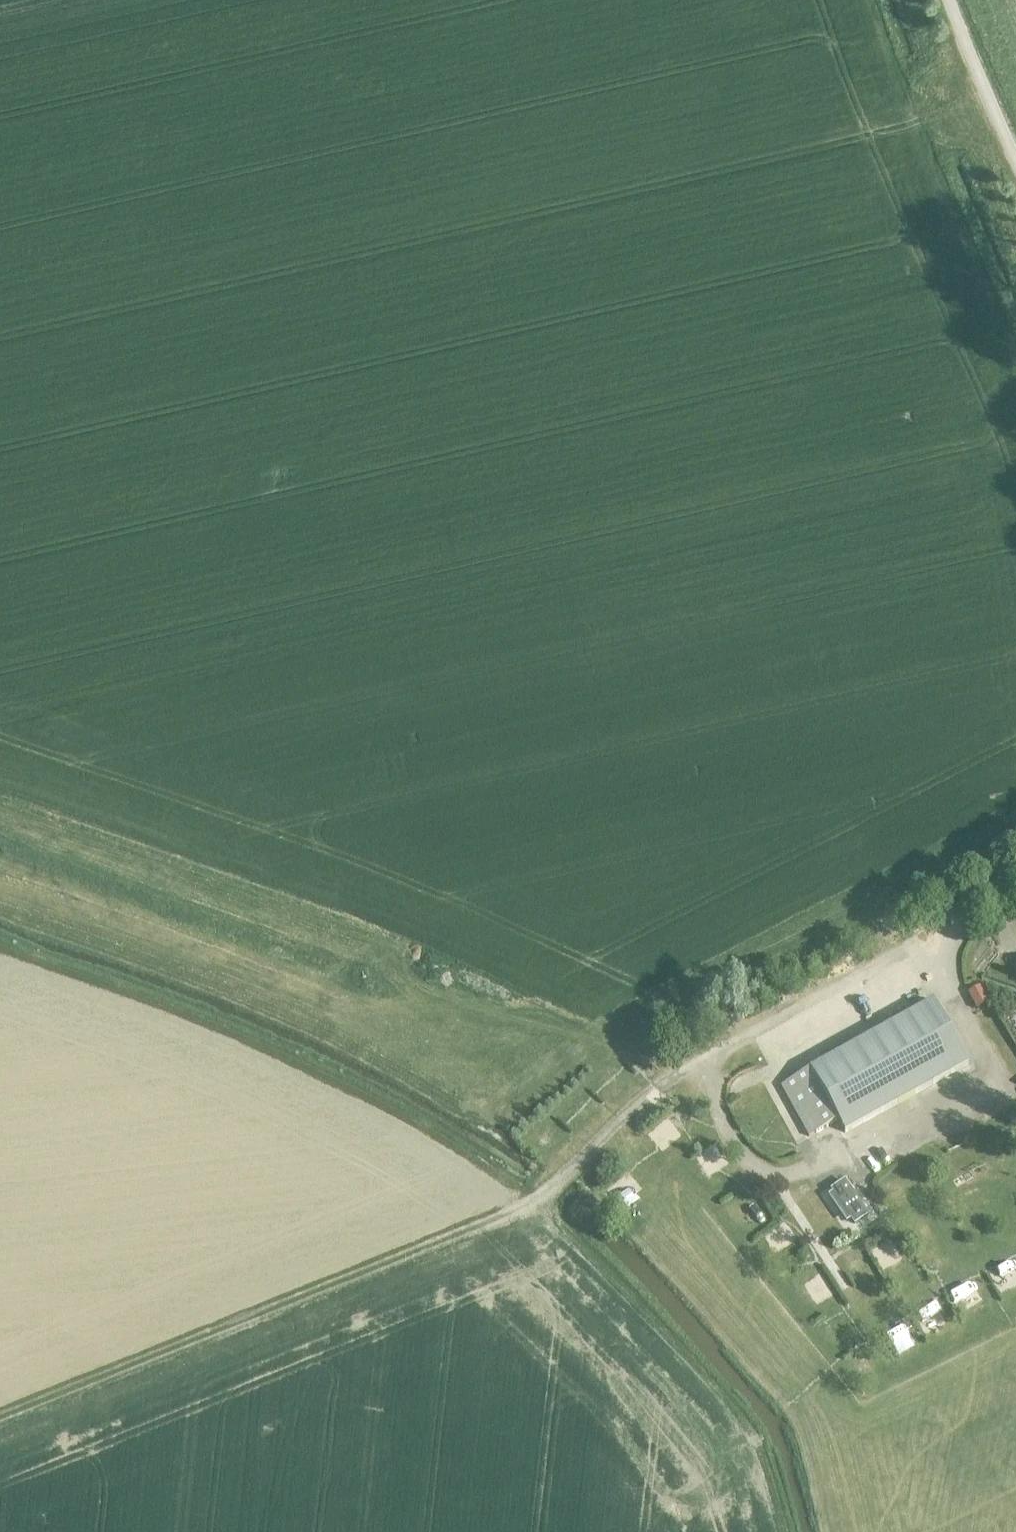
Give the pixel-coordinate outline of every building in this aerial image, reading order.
[(980,989),(968,996),(976,1011),(988,1004),(980,989)] [(844,1134),(968,1065),(933,1002),(780,1087),(808,1137),(837,1121),(844,1134)] [(846,1190),(835,1197),(852,1220),(862,1213),(846,1190)] [(644,1194),(641,1204),(650,1207),(652,1197),(644,1194)] [(878,1269),(893,1259),(882,1244),(868,1254),(878,1269)]
